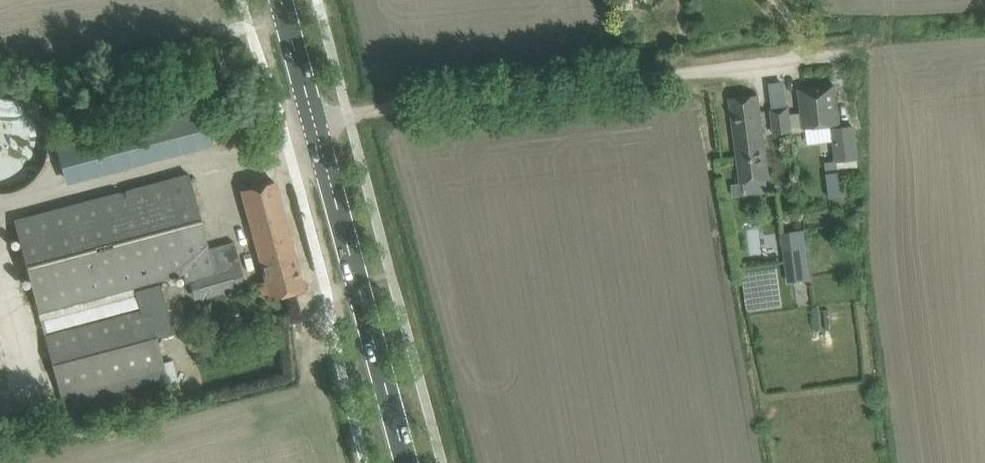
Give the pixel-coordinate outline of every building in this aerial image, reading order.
[(800,89),(805,127),(839,123),(835,85),(800,89)] [(735,99),(729,100),(740,183),(740,184),(743,184),(744,195),(769,191),(767,180),(770,179),(759,95),(735,99)] [(0,96),(0,194),(10,193),(19,190),(27,186),(35,179),(41,172),(45,164),(48,154),(49,145),(48,135),(45,126),(41,119),(35,111),(27,105),(19,100),(10,97),(0,96)] [(789,107),(772,109),(775,134),(792,132),(789,107)] [(64,184),(211,143),(202,109),(55,149),(64,184)] [(834,161),(857,160),(855,125),(831,128),(834,161)] [(850,197),(848,171),(828,172),(829,199),(850,197)] [(245,285),(241,267),(247,266),(245,258),(239,260),(234,241),(209,248),(189,174),(14,220),(38,310),(183,272),(186,284),(194,281),(199,297),(245,285)] [(242,190),(266,281),(254,284),(258,299),(261,301),(304,289),(274,181),(242,190)] [(808,253),(784,256),(788,283),(811,279),(808,253)] [(166,337),(174,335),(160,283),(134,290),(140,309),(44,335),(60,394),(63,407),(167,379),(168,379),(164,366),(157,339),(166,337)]
